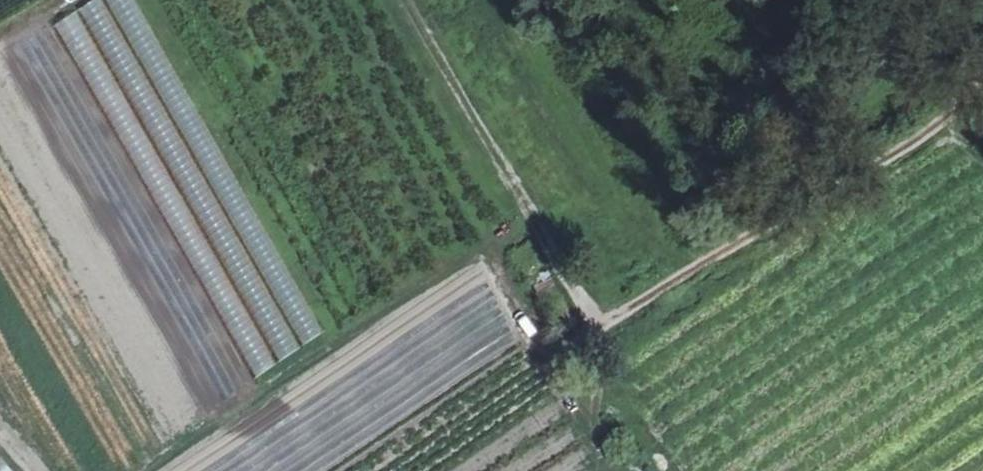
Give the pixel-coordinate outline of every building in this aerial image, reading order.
[(78,10),(280,363),(302,350),(102,0),(96,0),(78,10)] [(304,345),(325,333),(133,0),(105,0),(304,345)] [(76,14),(54,27),(256,378),(278,365),(76,14)] [(41,27),(21,38),(71,128),(91,117),(41,27)] [(0,50),(0,67),(51,158),(76,144),(17,41),(0,50)] [(252,395),(100,136),(84,147),(232,408),(252,395)] [(79,149),(57,164),(205,425),(229,413),(79,149)] [(0,461),(0,470),(9,470),(0,461)]
